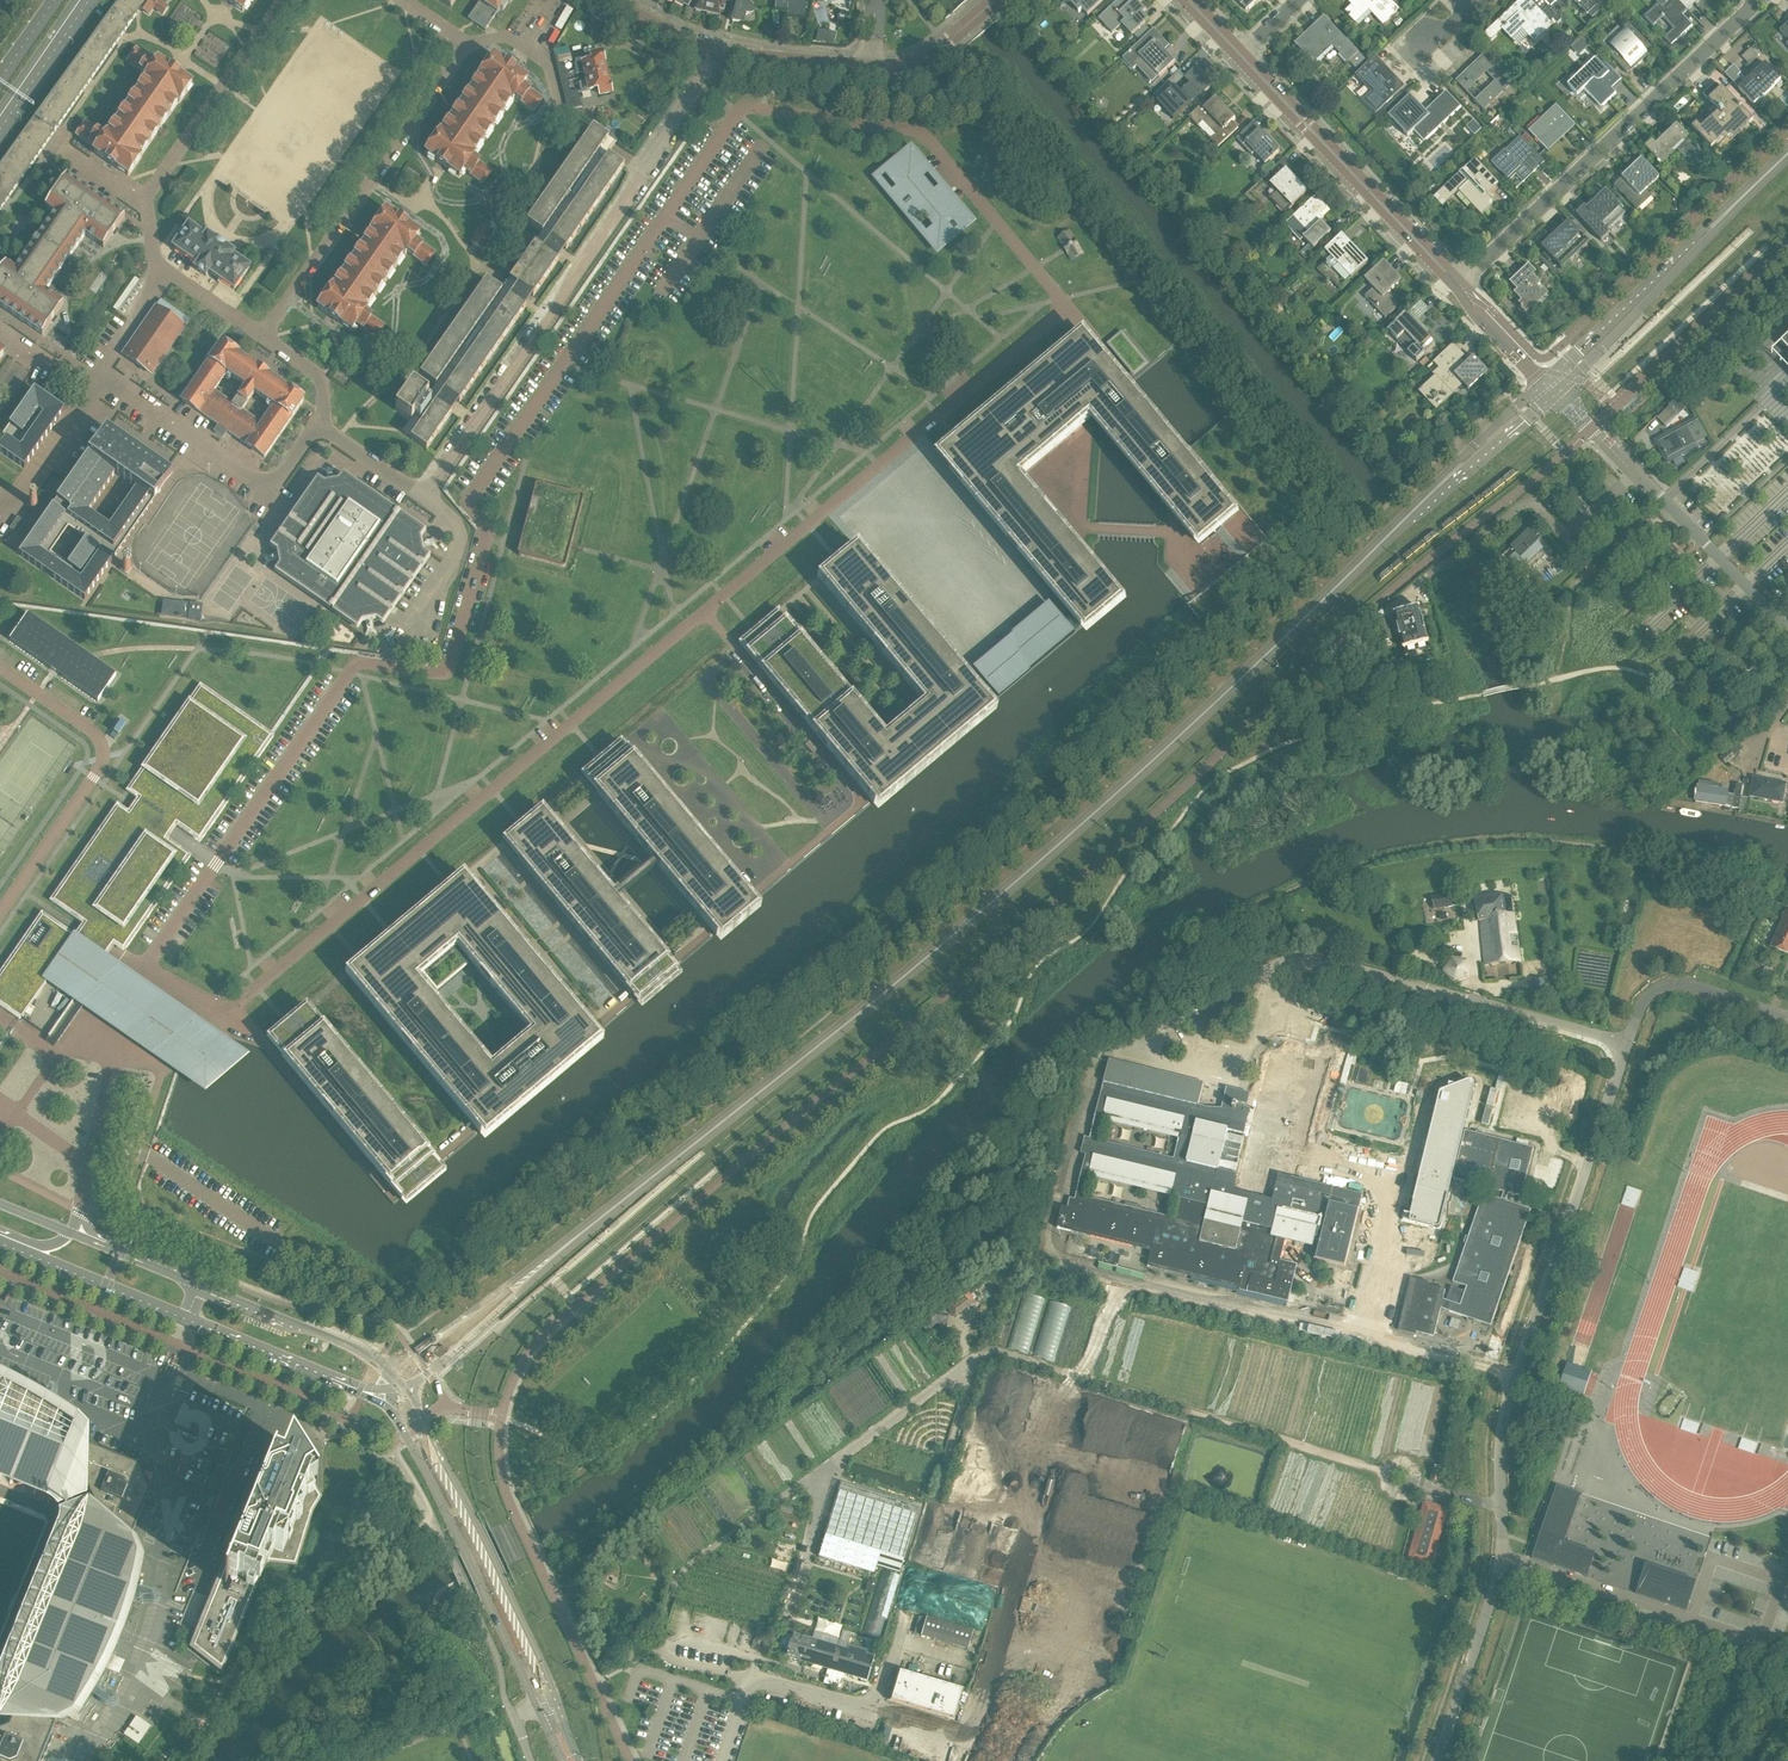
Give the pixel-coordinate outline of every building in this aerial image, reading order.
[(121,38),(137,13),(136,12),(130,8),(136,0),(117,0),(100,23),(83,47),(65,71),(30,119),(0,162),(0,211),(121,38)] [(142,0),(142,1),(138,7),(149,15),(154,8),(163,15),(168,7),(159,1),(159,0),(142,0)] [(230,2),(242,11),(250,0),(226,0),(230,2)] [(480,2),(468,19),(485,31),(489,25),(497,14),(501,9),(503,10),(508,3),(506,1),(506,0),(477,0),(480,2)] [(705,13),(708,0),(690,0),(687,6),(690,0),(698,4),(696,10),(705,13)] [(705,13),(718,15),(718,13),(719,13),(720,10),(723,10),(725,0),(708,0),(705,13)] [(731,0),(730,5),(736,7),(732,21),(752,26),(753,26),(754,25),(755,25),(756,25),(757,24),(757,23),(758,22),(758,21),(758,20),(758,19),(757,18),(757,17),(757,16),(757,15),(758,14),(745,0),(731,0)] [(775,12),(775,10),(783,10),(783,0),(787,0),(787,15),(807,15),(807,0),(775,0),(775,12)] [(1100,11),(1109,3),(1106,0),(1069,0),(1068,1),(1079,13),(1082,10),(1088,16),(1092,12),(1095,16),(1100,11)] [(1144,24),(1149,20),(1143,14),(1146,11),(1136,0),(1134,0),(1119,0),(1112,6),(1109,3),(1100,11),(1103,14),(1099,19),(1113,34),(1122,25),(1132,36),(1134,34),(1144,24)] [(1240,1),(1239,2),(1241,5),(1243,3),(1247,9),(1257,0),(1239,0),(1240,1)] [(1390,0),(1347,0),(1352,5),(1346,12),(1355,21),(1368,8),(1383,24),(1398,9),(1399,10),(1390,0)] [(1498,34),(1502,30),(1512,40),(1522,30),(1535,43),(1536,42),(1535,41),(1552,25),(1552,26),(1553,25),(1530,0),(1524,0),(1521,3),(1517,6),(1517,7),(1515,8),(1514,7),(1499,20),(1500,21),(1495,26),(1494,25),(1484,34),(1491,42),(1492,41),(1491,40),(1497,35),(1497,36),(1498,35),(1498,34)] [(1553,25),(1556,22),(1558,24),(1561,20),(1562,15),(1558,11),(1556,13),(1550,7),(1557,0),(1530,0),(1553,25)] [(1573,0),(1587,14),(1599,3),(1596,0),(1574,0),(1573,0)] [(1692,26),(1685,18),(1684,19),(1682,16),(1683,15),(1688,10),(1678,0),(1657,0),(1660,3),(1645,17),(1654,27),(1655,26),(1654,25),(1663,17),(1674,29),(1665,37),(1664,38),(1672,45),(1682,36),(1681,35),(1684,32),(1685,33),(1692,26)] [(1688,10),(1699,0),(1678,0),(1688,10)] [(1604,16),(1600,12),(1594,17),(1598,21),(1604,16)] [(1330,42),(1354,67),(1364,58),(1324,16),(1314,25),(1316,27),(1305,37),(1304,35),(1294,44),(1297,47),(1297,46),(1313,63),(1322,54),(1320,52),(1330,42)] [(1600,44),(1611,56),(1627,73),(1634,66),(1632,64),(1643,54),(1645,56),(1653,48),(1629,23),(1621,30),(1620,29),(1609,40),(1607,37),(1600,44)] [(1787,39),(1787,23),(1780,30),(1787,39)] [(1144,24),(1134,34),(1141,41),(1123,58),(1123,59),(1124,59),(1133,69),(1133,70),(1144,60),(1159,76),(1159,77),(1176,62),(1170,57),(1163,50),(1168,45),(1169,46),(1170,46),(1163,39),(1154,30),(1154,29),(1151,31),(1144,24)] [(1583,38),(1588,43),(1594,38),(1588,32),(1583,38)] [(1588,43),(1583,38),(1572,47),(1580,55),(1590,45),(1588,43)] [(1742,57),(1750,65),(1759,56),(1751,48),(1742,57)] [(112,164),(128,175),(141,157),(140,156),(178,101),(179,102),(192,83),(158,59),(156,63),(137,49),(128,61),(148,75),(145,78),(146,79),(108,134),(107,133),(105,136),(85,123),(77,135),(96,149),(94,152),(112,164)] [(583,72),(584,77),(605,72),(603,61),(604,61),(601,52),(591,54),(592,61),(584,63),(583,61),(575,63),(577,74),(583,72)] [(555,57),(557,65),(560,78),(567,76),(564,62),(572,60),(570,54),(555,57)] [(473,154),(492,127),(511,100),(512,100),(514,97),(534,111),(542,99),(523,85),(527,79),(510,66),(494,55),(478,77),(479,77),(460,105),(441,132),(440,131),(425,153),(442,164),(459,176),(464,170),(483,184),(492,172),(472,158),(474,155),(473,154)] [(1487,73),(1495,82),(1475,101),(1484,110),(1485,110),(1484,109),(1511,84),(1511,85),(1512,84),(1485,56),(1478,62),(1478,61),(1463,75),(1463,76),(1457,82),(1467,92),(1487,73)] [(1595,59),(1574,79),(1575,80),(1568,86),(1569,86),(1577,95),(1578,96),(1585,90),(1593,98),(1601,107),(1616,93),(1611,87),(1614,84),(1620,79),(1621,79),(1600,56),(1596,60),(1595,59)] [(1356,75),(1366,86),(1372,93),(1365,100),(1377,113),(1404,87),(1403,87),(1397,80),(1396,81),(1379,63),(1379,62),(1377,64),(1373,59),(1356,75)] [(1739,88),(1739,89),(1754,105),(1754,104),(1755,105),(1760,100),(1760,99),(1775,85),(1776,85),(1775,85),(1781,80),(1780,79),(1781,79),(1766,63),(1765,64),(1765,63),(1760,68),(1759,68),(1746,80),(1740,74),(1733,81),(1739,88)] [(1184,77),(1190,84),(1200,94),(1213,82),(1197,65),(1184,77)] [(1734,65),(1724,73),(1732,82),(1733,81),(1740,74),(1741,73),(1734,65)] [(605,72),(584,77),(585,82),(579,83),(582,94),(590,92),(590,90),(599,88),(600,95),(611,92),(609,83),(608,84),(605,72)] [(1191,103),(1190,102),(1175,86),(1174,86),(1169,80),(1154,95),(1159,100),(1157,102),(1174,119),(1191,103)] [(1515,87),(1521,93),(1527,87),(1521,81),(1515,87)] [(1697,123),(1692,128),(1711,149),(1715,145),(1718,148),(1728,139),(1731,141),(1735,138),(1733,136),(1732,137),(1731,136),(1737,130),(1740,133),(1753,121),(1716,81),(1703,94),(1719,111),(1701,128),(1697,123)] [(567,106),(571,109),(581,106),(578,91),(571,93),(569,85),(562,87),(567,106)] [(1389,116),(1409,137),(1415,132),(1425,142),(1461,107),(1447,92),(1427,111),(1411,95),(1389,116)] [(1189,117),(1190,119),(1197,125),(1203,120),(1224,142),(1238,129),(1232,122),(1235,119),(1215,99),(1208,105),(1205,102),(1189,117)] [(1529,132),(1547,151),(1575,125),(1557,106),(1529,132)] [(1482,129),(1473,120),(1466,126),(1475,135),(1482,129)] [(1236,138),(1252,155),(1255,152),(1267,164),(1280,151),(1253,123),(1236,138)] [(1672,130),(1656,146),(1652,142),(1645,149),(1662,166),(1674,155),(1674,154),(1677,151),(1691,166),(1703,154),(1676,126),(1672,130)] [(537,207),(533,213),(532,213),(533,214),(534,214),(531,220),(530,219),(529,218),(529,219),(526,222),(542,233),(543,233),(600,151),(600,150),(602,147),(607,140),(608,140),(608,138),(593,127),(592,128),(591,129),(590,130),(590,131),(591,131),(592,132),(588,137),(588,136),(587,135),(587,136),(586,136),(584,139),(582,143),(582,144),(582,143),(583,144),(578,152),(578,151),(578,152),(576,151),(575,152),(577,153),(572,161),(571,160),(570,160),(565,166),(566,167),(567,168),(562,175),(561,176),(560,174),(559,175),(561,176),(560,177),(555,184),(554,184),(554,183),(553,183),(549,190),(550,191),(550,190),(551,191),(547,196),(546,196),(546,195),(545,195),(541,201),(541,202),(542,202),(542,203),(539,208),(538,207),(537,207)] [(1523,138),(1529,145),(1534,141),(1527,134),(1523,138)] [(1492,162),(1507,177),(1509,180),(1516,174),(1523,181),(1533,171),(1534,172),(1539,167),(1538,166),(1544,161),(1522,137),(1507,152),(1505,150),(1492,162)] [(911,145),(870,179),(936,258),(976,224),(947,189),(924,162),(911,145)] [(624,167),(608,156),(608,155),(607,156),(550,239),(566,250),(569,246),(568,245),(567,245),(570,240),(571,240),(572,241),(577,234),(576,234),(575,233),(578,228),(579,229),(580,229),(585,222),(584,222),(583,221),(587,216),(588,217),(587,217),(588,218),(593,211),(592,210),(591,210),(596,202),(597,202),(599,203),(599,202),(598,201),(598,200),(603,193),(604,193),(604,194),(605,194),(610,187),(609,187),(608,186),(613,179),(614,178),(615,179),(616,179),(614,177),(619,169),(620,170),(621,171),(624,167)] [(1265,177),(1278,191),(1270,198),(1285,214),(1307,193),(1293,177),(1299,172),(1285,157),(1265,177)] [(1646,190),(1652,185),(1660,178),(1642,159),(1614,185),(1638,210),(1652,196),(1646,190)] [(1491,175),(1485,169),(1477,160),(1465,172),(1463,169),(1434,197),(1443,207),(1459,191),(1482,216),(1495,203),(1485,193),(1488,190),(1490,192),(1499,183),(1491,175)] [(1485,169),(1491,175),(1495,171),(1489,165),(1485,169)] [(103,247),(103,248),(125,217),(124,216),(124,217),(67,177),(67,176),(57,189),(56,189),(56,188),(54,186),(51,186),(50,189),(50,192),(52,193),(54,193),(54,194),(45,207),(46,207),(55,213),(15,271),(6,264),(0,272),(0,305),(25,323),(42,334),(42,335),(64,304),(63,304),(45,292),(85,234),(103,247)] [(1576,214),(1601,241),(1610,233),(1608,230),(1626,212),(1607,191),(1595,202),(1592,199),(1576,214)] [(1285,225),(1300,241),(1304,238),(1310,244),(1300,254),(1304,257),(1308,254),(1306,252),(1312,246),(1314,249),(1331,232),(1321,222),(1320,223),(1316,219),(1328,208),(1316,195),(1285,225)] [(318,307),(352,331),(356,325),(375,338),(384,326),(365,312),(367,309),(366,309),(385,281),(404,254),(405,255),(407,252),(426,265),(435,253),(415,240),(420,233),(386,210),(371,231),(372,232),(353,259),(334,286),(333,286),(318,307)] [(1562,268),(1583,248),(1590,242),(1569,221),(1569,222),(1560,230),(1559,230),(1560,231),(1543,247),(1542,246),(1542,247),(1562,268)] [(472,242),(478,247),(483,250),(487,243),(496,250),(501,242),(492,236),(497,230),(486,222),(481,228),(476,235),(476,236),(472,242)] [(209,272),(218,278),(234,289),(249,268),(232,256),(233,254),(207,236),(205,238),(189,226),(174,247),(199,265),(196,269),(206,276),(209,272)] [(1069,232),(1060,238),(1072,259),(1082,253),(1069,232)] [(1342,287),(1341,288),(1368,263),(1354,249),(1352,251),(1339,238),(1321,255),(1322,255),(1327,260),(1318,269),(1319,269),(1320,269),(1329,278),(1328,279),(1329,280),(1332,277),(1342,287)] [(520,270),(520,271),(525,274),(517,286),(533,297),(558,260),(543,249),(534,261),(529,257),(520,270)] [(1365,297),(1384,317),(1385,318),(1399,306),(1387,294),(1401,281),(1383,262),(1365,279),(1374,288),(1365,297)] [(1510,282),(1517,290),(1518,289),(1521,292),(1517,296),(1521,301),(1518,304),(1521,307),(1522,308),(1521,309),(1526,313),(1532,308),(1531,307),(1545,294),(1538,286),(1541,283),(1534,275),(1537,272),(1529,264),(1510,282)] [(117,311),(139,280),(135,277),(113,308),(117,311)] [(1331,278),(1325,284),(1335,293),(1341,287),(1331,278)] [(420,375),(435,386),(436,386),(502,291),(486,280),(483,284),(484,284),(485,285),(482,290),(481,289),(480,289),(475,296),(476,296),(477,297),(473,302),(472,301),(473,301),(472,300),(467,307),(468,308),(469,308),(465,314),(464,313),(463,312),(459,319),(460,320),(460,319),(461,320),(455,328),(455,327),(455,328),(453,327),(453,328),(454,329),(449,337),(448,336),(447,336),(442,342),(443,343),(444,344),(439,351),(438,352),(437,350),(436,351),(438,352),(437,353),(438,353),(432,360),(431,360),(432,360),(431,359),(426,366),(427,367),(427,366),(428,367),(424,372),(423,372),(423,371),(420,375)] [(1267,290),(1274,297),(1280,292),(1273,284),(1267,290)] [(482,370),(487,363),(486,363),(485,362),(490,355),(491,354),(492,355),(493,355),(491,353),(492,353),(491,353),(497,345),(497,346),(498,347),(503,340),(502,339),(501,339),(506,331),(507,331),(509,332),(509,331),(507,330),(508,329),(513,322),(514,322),(514,323),(515,323),(519,316),(518,316),(518,315),(521,310),(522,311),(523,311),(526,307),(510,296),(443,391),(459,403),(462,398),(461,398),(460,397),(464,392),(465,393),(465,394),(470,387),(469,386),(468,386),(472,380),(473,381),(474,382),(478,375),(478,374),(478,375),(477,374),(480,369),(481,369),(482,370)] [(150,315),(148,317),(145,322),(144,323),(140,330),(140,329),(139,331),(134,337),(133,339),(129,345),(128,346),(128,347),(123,353),(122,354),(124,356),(124,355),(150,373),(152,375),(153,373),(152,373),(157,367),(158,366),(158,365),(162,359),(163,359),(164,358),(163,358),(168,351),(169,350),(173,343),(174,343),(174,342),(184,328),(185,326),(189,320),(160,300),(156,306),(155,307),(151,314),(150,314),(150,315)] [(1413,309),(1421,317),(1430,308),(1422,300),(1413,309)] [(1394,314),(1397,317),(1398,318),(1403,313),(1400,309),(1394,314)] [(1406,312),(1400,317),(1395,322),(1395,323),(1387,330),(1417,361),(1425,354),(1436,344),(1406,312)] [(1135,377),(1150,364),(1122,332),(1108,344),(1135,377)] [(1022,551),(1074,613),(1084,625),(1088,629),(1123,599),(1046,508),(1047,507),(1037,494),(1036,495),(1019,476),(1092,415),(1200,544),(1222,526),(1236,515),(1184,453),(1098,350),(1085,335),(962,438),(961,437),(939,455),(953,471),(955,470),(993,516),(992,516),(992,517),(992,518),(992,519),(992,520),(993,521),(994,521),(995,521),(996,521),(997,521),(1011,538),(1010,539),(1021,552),(1022,551)] [(304,400),(287,388),(287,389),(259,369),(238,355),(238,354),(221,343),(182,400),(199,412),(219,426),(215,432),(223,437),(227,431),(247,445),(246,445),(264,458),(304,400)] [(1453,343),(1433,362),(1439,368),(1433,374),(1435,376),(1425,386),(1419,391),(1437,410),(1444,403),(1454,395),(1451,392),(1461,382),(1468,390),(1488,371),(1474,356),(1466,364),(1461,359),(1465,356),(1453,343)] [(1787,370),(1787,351),(1781,343),(1771,352),(1787,370)] [(411,421),(425,401),(428,396),(412,385),(410,389),(410,390),(411,390),(408,396),(407,395),(406,394),(401,401),(402,402),(403,402),(400,407),(399,407),(398,406),(395,410),(411,421)] [(1,438),(4,440),(0,446),(0,451),(24,468),(65,410),(34,389),(1,438)] [(1682,394),(1670,406),(1676,413),(1687,403),(1682,394)] [(436,402),(411,438),(426,449),(437,434),(437,433),(436,432),(441,425),(443,426),(443,425),(442,424),(442,423),(447,416),(448,416),(449,417),(452,413),(436,402)] [(1670,406),(1658,418),(1664,425),(1676,413),(1670,406)] [(427,410),(424,408),(416,418),(420,421),(427,410)] [(1674,428),(1663,435),(1665,439),(1660,441),(1665,451),(1664,451),(1665,453),(1666,452),(1668,457),(1706,437),(1695,417),(1690,420),(1692,424),(1677,432),(1674,428)] [(1375,431),(1370,425),(1362,431),(1368,437),(1375,431)] [(167,470),(139,450),(138,452),(133,448),(134,446),(107,428),(19,554),(51,577),(84,600),(166,483),(161,479),(167,470)] [(337,480),(334,480),(333,481),(329,481),(328,481),(324,482),(318,478),(317,478),(316,478),(298,505),(299,505),(296,509),(292,516),(291,515),(270,545),(270,546),(270,547),(276,551),(277,556),(278,559),(279,564),(274,570),(274,571),(274,572),(275,572),(356,629),(357,629),(358,629),(362,623),(367,622),(371,621),(372,621),(376,620),(382,624),(382,625),(383,625),(383,624),(430,557),(430,556),(423,551),(423,548),(423,546),(422,543),(422,542),(421,538),(425,532),(426,532),(426,531),(425,531),(425,530),(355,481),(354,483),(347,477),(347,476),(343,473),(342,473),(342,474),(337,480)] [(27,505),(35,510),(40,503),(32,498),(27,505)] [(1261,545),(1236,515),(1222,526),(1248,557),(1261,545)] [(18,518),(11,529),(18,534),(25,523),(18,518)] [(1516,552),(1521,557),(1540,539),(1530,528),(1511,547),(1516,552)] [(988,705),(979,693),(870,563),(872,562),(857,544),(842,556),(844,558),(821,577),(886,655),(885,656),(897,669),(898,669),(927,704),(912,716),(911,715),(898,726),(899,728),(884,740),(778,613),(743,643),(797,707),(795,708),(806,721),(807,720),(819,734),(818,735),(828,747),(829,746),(878,805),(992,709),(988,705)] [(120,569),(128,575),(133,567),(125,562),(120,569)] [(202,605),(191,604),(191,605),(182,603),(182,604),(165,602),(163,615),(178,617),(178,618),(180,618),(189,619),(189,620),(199,621),(202,605)] [(1405,649),(1406,655),(1430,648),(1428,643),(1429,642),(1419,607),(1395,614),(1398,626),(1397,626),(1400,637),(1401,637),(1404,649),(1405,649)] [(28,613),(9,640),(98,702),(116,675),(28,613)] [(979,693),(988,705),(1084,625),(1074,613),(1065,620),(1066,621),(1065,621),(988,686),(987,686),(979,693)] [(1378,623),(1385,650),(1394,648),(1387,621),(1378,623)] [(190,704),(130,790),(141,798),(137,803),(137,802),(136,802),(135,803),(134,804),(134,805),(135,806),(134,806),(133,806),(132,806),(132,807),(132,808),(132,809),(132,810),(129,815),(118,808),(54,900),(123,948),(187,855),(164,839),(167,834),(168,835),(169,835),(170,834),(170,833),(171,833),(171,832),(170,831),(171,831),(172,831),(173,830),(173,829),(173,828),(172,827),(176,822),(199,838),(270,736),(201,688),(190,704)] [(66,762),(0,717),(0,857),(66,762)] [(110,736),(115,739),(127,722),(123,718),(110,736)] [(598,764),(596,762),(582,775),(596,792),(599,791),(639,839),(638,840),(649,853),(650,852),(655,857),(659,862),(709,921),(744,892),(707,849),(709,848),(698,835),(697,836),(685,822),(686,821),(676,809),(675,810),(621,745),(598,764)] [(1721,758),(1726,763),(1734,756),(1730,750),(1721,758)] [(1751,796),(1782,802),(1786,784),(1754,778),(1751,796)] [(1734,795),(1734,796),(1732,807),(1739,809),(1741,797),(1743,785),(1736,784),(1734,795)] [(1725,805),(1732,807),(1734,795),(1727,793),(1728,790),(1721,789),(1722,786),(1716,785),(1716,788),(1698,785),(1696,801),(1725,805)] [(1739,812),(1746,813),(1748,798),(1741,797),(1739,809),(1739,812)] [(520,857),(583,932),(582,933),(592,945),(594,944),(630,987),(666,958),(615,898),(611,893),(607,888),(608,887),(597,875),(596,876),(542,811),(520,830),(518,828),(503,841),(518,858),(520,857)] [(611,893),(615,898),(659,862),(655,857),(611,893)] [(384,943),(350,973),(473,1120),(587,1025),(466,880),(463,877),(428,906),(427,904),(383,941),(384,943)] [(754,904),(744,892),(709,921),(719,934),(754,904)] [(1451,894),(1453,906),(1459,905),(1457,893),(1451,894)] [(1432,896),(1434,909),(1453,906),(1451,894),(1432,896)] [(1481,920),(1485,965),(1520,961),(1514,913),(1515,913),(1515,912),(1504,913),(1504,908),(1502,895),(1475,899),(1478,921),(1481,920)] [(1371,900),(1373,912),(1385,909),(1383,897),(1371,900)] [(1787,910),(1771,947),(1787,955),(1787,911),(1787,910)] [(111,963),(43,916),(0,978),(0,1003),(21,1017),(49,979),(84,1004),(112,964),(111,963)] [(206,1091),(251,1053),(75,930),(43,978),(206,1091)] [(1466,961),(1452,957),(1444,970),(1454,982),(1467,976),(1466,961)] [(677,972),(666,958),(630,987),(642,1002),(677,972)] [(1547,999),(1546,979),(1532,980),(1533,999),(1547,999)] [(335,1115),(347,1129),(346,1130),(356,1143),(358,1142),(394,1186),(429,1155),(371,1086),(372,1085),(361,1072),(360,1073),(309,1012),(306,1009),(284,1028),(282,1026),(267,1038),(282,1056),(284,1054),(325,1103),(323,1104),(334,1117),(335,1115)] [(587,1025),(473,1120),(485,1134),(598,1038),(587,1025)] [(1351,1041),(1337,1037),(1334,1051),(1347,1055),(1348,1054),(1351,1041)] [(1057,1228),(1071,1231),(1071,1229),(1152,1248),(1149,1264),(1190,1274),(1241,1286),(1241,1285),(1248,1287),(1247,1292),(1288,1302),(1291,1291),(1294,1272),(1402,1300),(1432,1180),(1299,1147),(1305,1126),(1284,1120),(1237,1104),(1238,1101),(1235,1101),(1232,1113),(1222,1111),(1223,1108),(1209,1107),(1198,1105),(1204,1082),(1110,1059),(1090,1138),(1085,1137),(1081,1153),(1086,1154),(1075,1199),(1070,1198),(1067,1208),(1062,1207),(1057,1228)] [(1348,1071),(1328,1067),(1325,1079),(1345,1083),(1348,1071)] [(1441,1311),(1500,1323),(1525,1205),(1507,1202),(1509,1193),(1523,1196),(1534,1145),(1464,1130),(1454,1178),(1481,1184),(1459,1286),(1449,1283),(1449,1286),(1410,1278),(1400,1328),(1435,1336),(1441,1311)] [(429,1155),(394,1186),(406,1199),(441,1169),(429,1155)] [(1629,1185),(1623,1202),(1633,1206),(1640,1189),(1629,1185)] [(641,1199),(616,1221),(618,1222),(619,1223),(621,1223),(622,1223),(644,1205),(644,1203),(643,1201),(642,1199),(641,1199)] [(635,1243),(637,1245),(662,1223),(662,1222),(660,1221),(659,1220),(657,1220),(635,1239),(635,1241),(635,1243)] [(1679,1285),(1694,1290),(1700,1271),(1685,1266),(1679,1285)] [(951,1301),(957,1312),(976,1302),(971,1292),(951,1301)] [(1008,1347),(1028,1353),(1045,1298),(1025,1292),(1008,1347)] [(1054,1361),(1070,1306),(1049,1300),(1034,1355),(1054,1361)] [(921,1323),(926,1330),(931,1327),(928,1324),(936,1318),(941,1319),(941,1323),(946,1323),(947,1315),(935,1313),(921,1323)] [(1567,1363),(1560,1386),(1582,1393),(1590,1371),(1567,1363)] [(56,1723),(51,1721),(55,1711),(78,1720),(79,1720),(78,1720),(83,1712),(88,1705),(92,1698),(97,1691),(101,1683),(105,1676),(109,1668),(112,1660),(116,1653),(119,1645),(122,1637),(125,1629),(128,1621),(131,1613),(133,1605),(134,1601),(135,1596),(137,1588),(139,1580),(141,1571),(142,1563),(142,1562),(120,1553),(124,1543),(128,1545),(150,1492),(148,1489),(139,1466),(86,1444),(84,1448),(74,1444),(80,1430),(71,1426),(59,1419),(49,1413),(40,1407),(30,1402),(20,1397),(10,1392),(0,1387),(0,1485),(49,1505),(56,1487),(58,1483),(62,1474),(70,1477),(72,1478),(70,1483),(88,1491),(96,1510),(89,1529),(94,1531),(90,1541),(81,1537),(81,1538),(77,1536),(59,1529),(45,1565),(0,1675),(0,1689),(13,1694),(17,1695),(26,1699),(22,1709),(16,1707),(9,1726),(0,1729),(0,1760),(40,1760),(56,1723)] [(1754,1451),(1757,1441),(1744,1437),(1740,1447),(1754,1451)] [(219,1673),(254,1587),(259,1589),(262,1582),(257,1580),(263,1565),(268,1567),(270,1562),(295,1565),(311,1512),(319,1498),(311,1486),(315,1484),(293,1449),(292,1447),(282,1470),(273,1466),(267,1481),(257,1477),(193,1634),(188,1648),(194,1653),(194,1655),(194,1656),(194,1658),(195,1660),(195,1661),(196,1663),(198,1664),(199,1665),(200,1667),(202,1667),(203,1668),(205,1668),(207,1668),(209,1668),(211,1667),(212,1667),(219,1673)] [(1532,1558),(1588,1577),(1596,1553),(1565,1542),(1565,1540),(1582,1493),(1557,1484),(1532,1558)] [(904,1559),(917,1514),(839,1490),(830,1520),(825,1535),(819,1557),(869,1572),(872,1573),(874,1573),(876,1566),(899,1574),(904,1559)] [(1421,1517),(1408,1561),(1431,1567),(1448,1509),(1433,1505),(1429,1519),(1421,1517)] [(622,1549),(614,1555),(617,1559),(625,1553),(622,1549)] [(772,1566),(786,1569),(787,1562),(773,1560),(772,1566)] [(1697,1581),(1646,1564),(1636,1593),(1687,1611),(1697,1581)] [(599,1576),(605,1579),(610,1572),(604,1568),(599,1576)] [(882,1570),(863,1634),(864,1634),(881,1639),(900,1575),(882,1570)] [(869,1580),(866,1590),(875,1591),(877,1581),(869,1580)] [(926,1617),(921,1635),(968,1649),(973,1631),(926,1617)] [(771,1633),(752,1627),(745,1649),(764,1654),(771,1633)] [(848,1645),(847,1649),(846,1649),(846,1650),(838,1647),(837,1646),(837,1647),(829,1644),(828,1644),(820,1642),(820,1641),(819,1641),(811,1639),(810,1638),(810,1639),(802,1636),(801,1636),(793,1634),(793,1633),(792,1633),(792,1634),(789,1642),(789,1643),(788,1647),(787,1648),(788,1648),(785,1655),(785,1656),(785,1657),(786,1656),(794,1659),(795,1659),(803,1662),(804,1662),(812,1664),(813,1665),(813,1664),(821,1667),(822,1667),(830,1669),(830,1670),(831,1670),(839,1672),(840,1673),(840,1672),(848,1675),(845,1688),(863,1694),(866,1681),(867,1681),(867,1680),(875,1654),(875,1653),(874,1653),(866,1651),(866,1650),(865,1650),(848,1645)] [(890,1639),(884,1638),(880,1651),(886,1652),(890,1639)] [(116,1657),(111,1669),(120,1673),(125,1660),(116,1657)] [(890,1700),(891,1701),(954,1719),(957,1706),(956,1706),(957,1701),(959,1701),(963,1688),(899,1669),(890,1700)] [(139,1742),(146,1733),(134,1724),(127,1734),(139,1742)]
